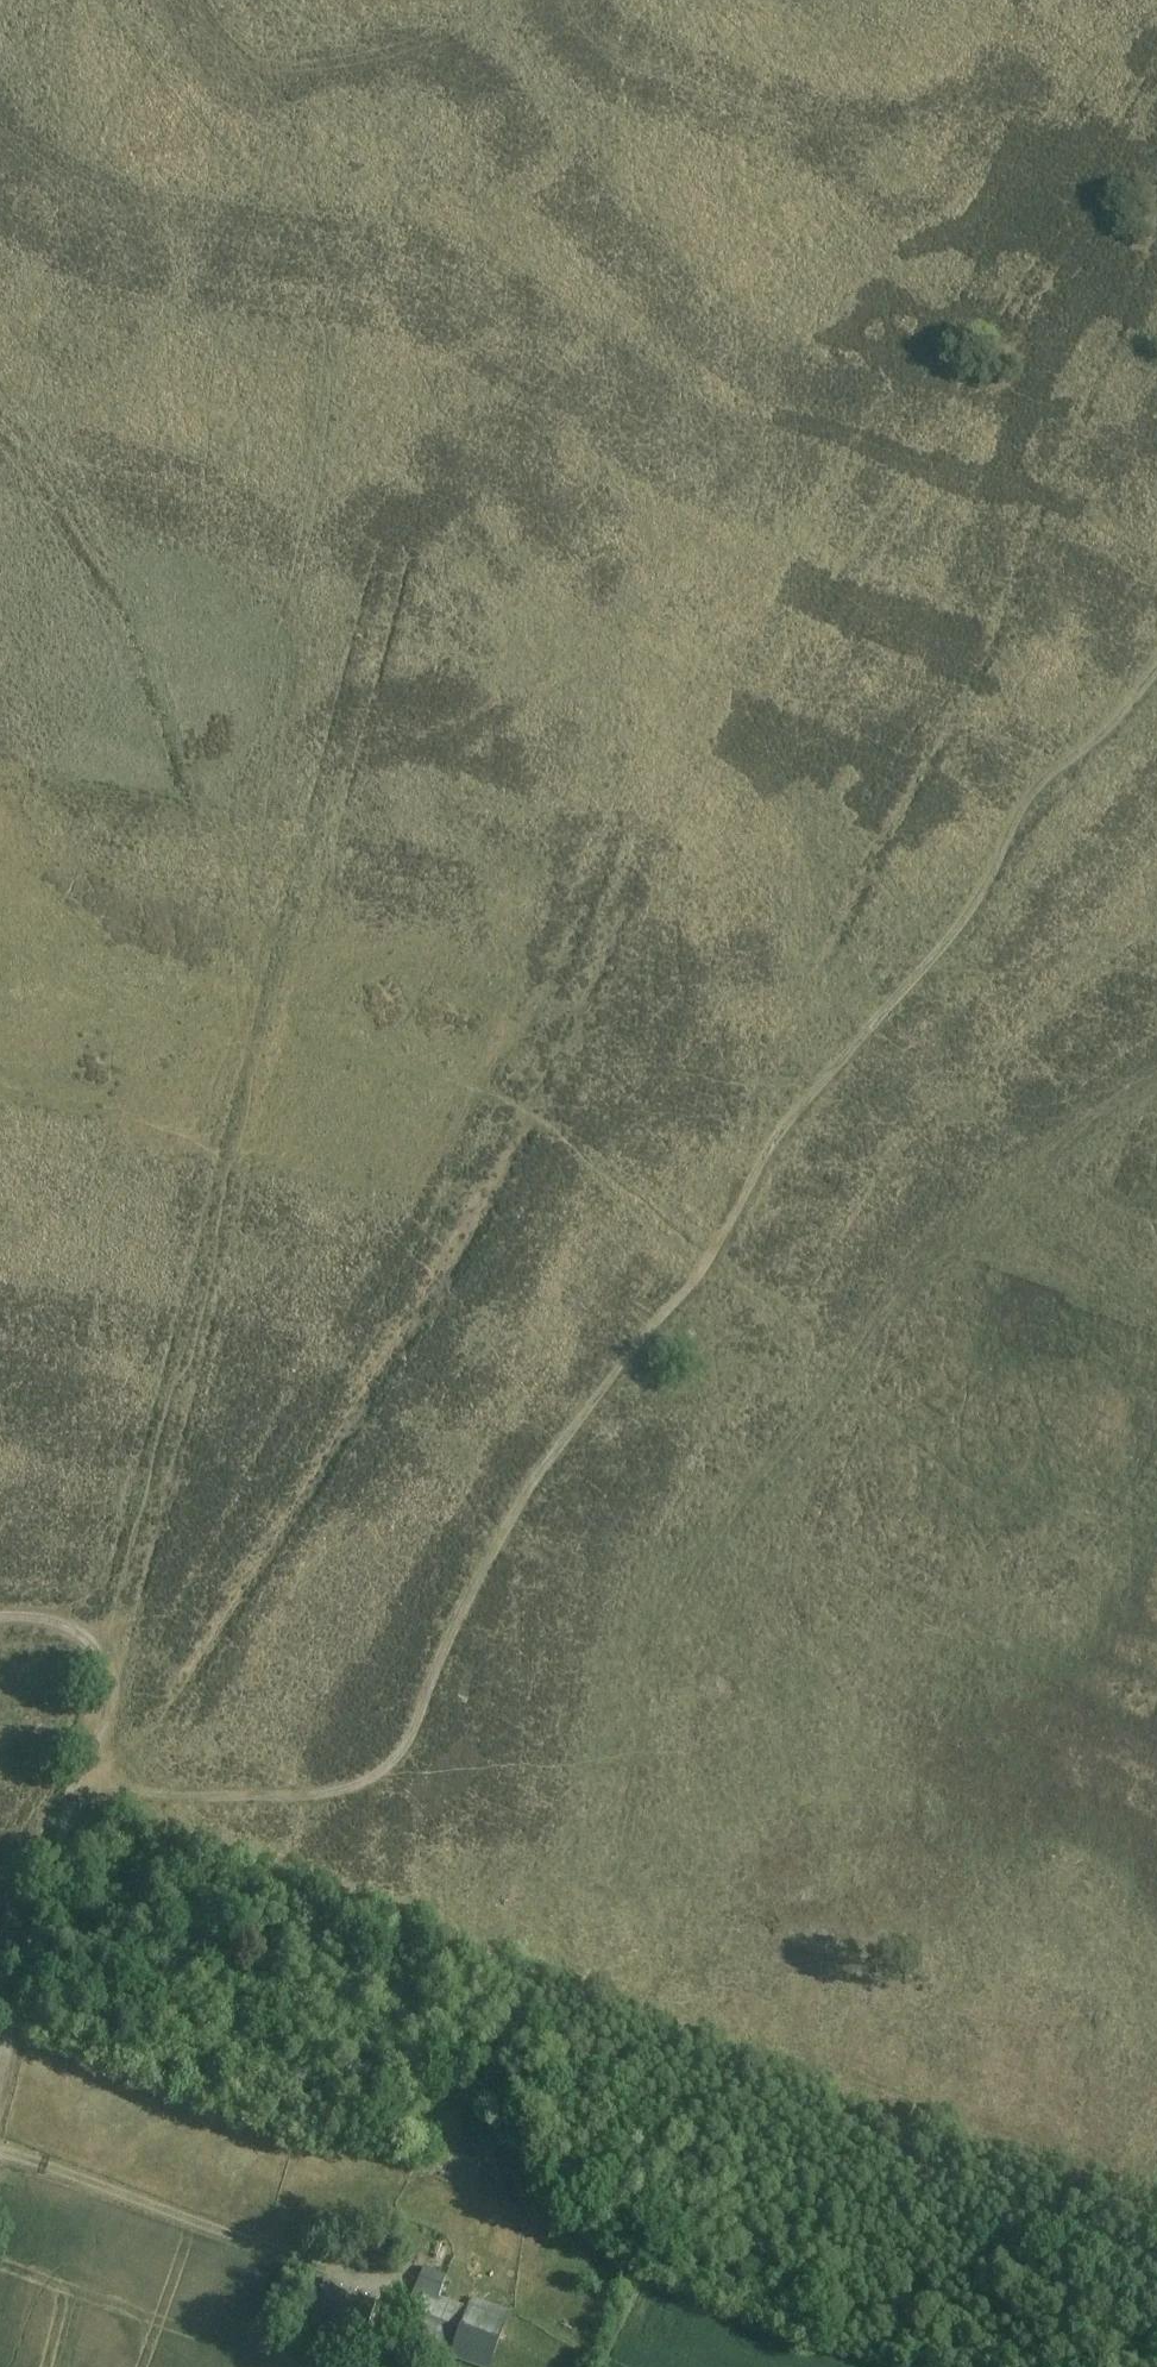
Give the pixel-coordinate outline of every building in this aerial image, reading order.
[(438,2298),(447,2275),(423,2266),(398,2335),(449,2354),(448,2358),(471,2366),(490,2366),(510,2312),(471,2297),(466,2309),(438,2298)] [(362,2342),(376,2305),(363,2300),(362,2294),(323,2279),(306,2323),(322,2328),(328,2329),(362,2342)]
